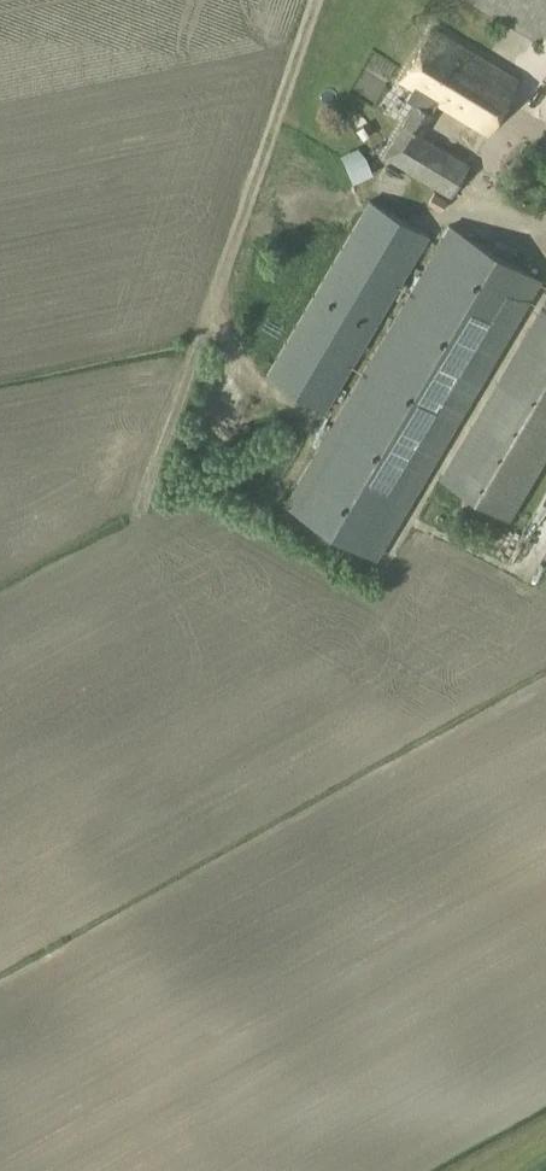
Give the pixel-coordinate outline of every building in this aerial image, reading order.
[(543,40),(545,34),(545,0),(471,0),(543,40)] [(419,100),(385,157),(452,195),(470,165),(421,136),(434,114),(431,111),(437,101),(488,132),(519,80),(433,29),(403,81),(415,88),(411,95),(419,100)] [(367,159),(348,166),(355,181),(374,173),(367,159)] [(446,199),(434,192),(429,202),(441,209),(446,199)] [(370,201),(267,376),(325,410),(428,235),(370,201)] [(376,557),(541,278),(451,225),(286,504),(376,557)] [(441,479),(510,519),(545,458),(545,301),(441,479)]
